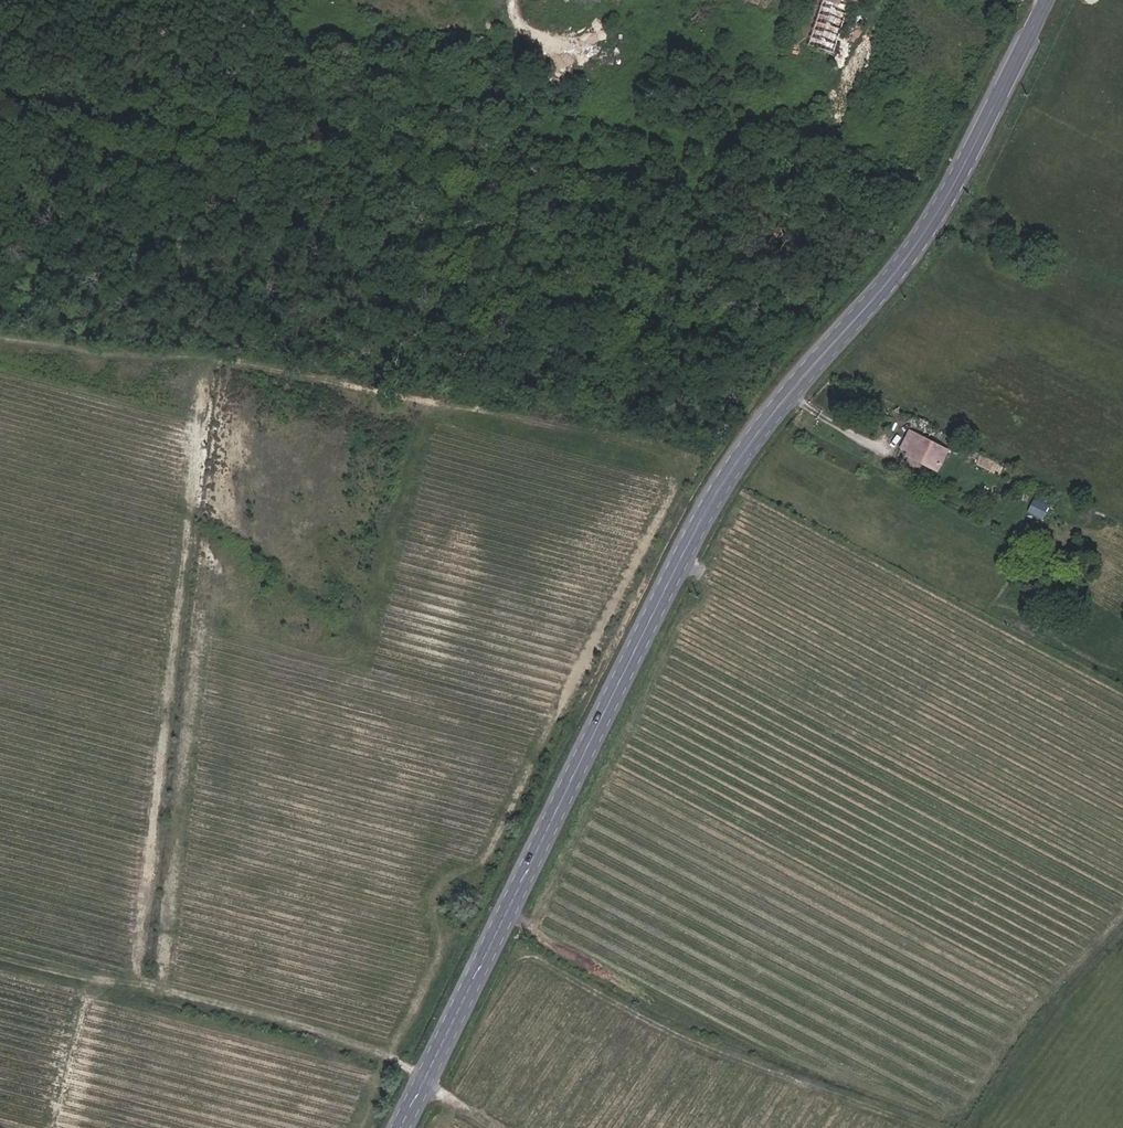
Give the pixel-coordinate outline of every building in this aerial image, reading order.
[(804,39),(829,49),(847,4),(836,0),(818,0),(804,39)] [(920,464),(940,476),(952,454),(913,433),(904,450),(912,454),(923,459),(920,464)] [(920,464),(923,459),(912,454),(909,459),(920,464)] [(1046,519),(1052,505),(1037,498),(1030,511),(1046,519)]
